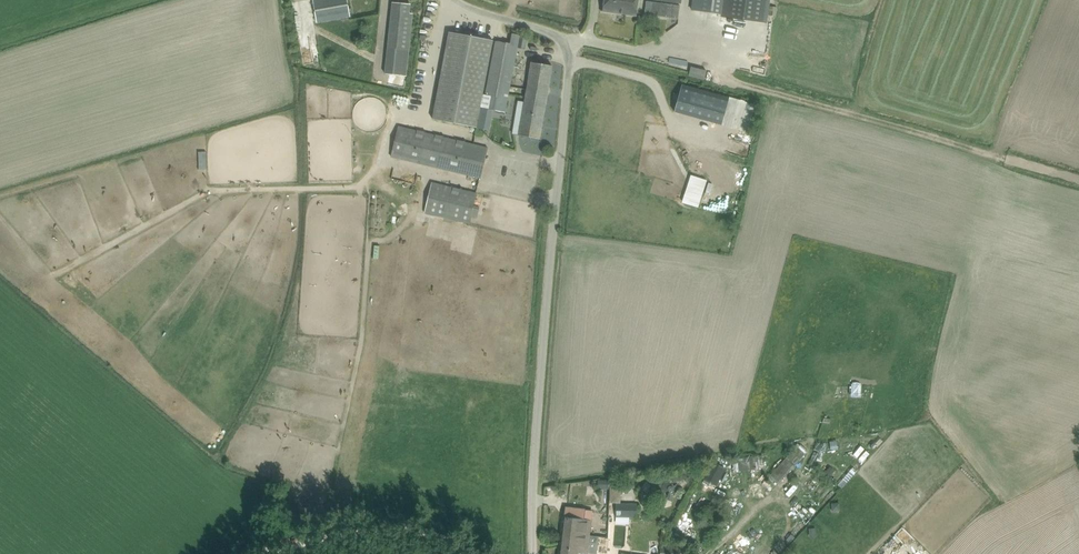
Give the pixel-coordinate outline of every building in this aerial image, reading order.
[(351,17),(348,0),(313,0),(317,22),(351,17)] [(639,0),(605,0),(603,11),(636,15),(638,4),(639,0)] [(768,0),(694,0),(692,10),(726,15),(726,17),(765,22),(768,0)] [(646,1),(645,15),(678,19),(680,6),(646,1)] [(389,48),(386,74),(406,76),(413,14),(410,14),(410,5),(393,3),(388,48),(389,48)] [(299,33),(303,64),(320,62),(315,30),(299,33)] [(449,32),(432,120),(442,122),(477,128),(491,52),(494,52),(483,108),(506,112),(518,45),(523,46),(524,39),(519,38),(518,45),(460,34),(449,32)] [(530,73),(527,91),(548,94),(552,66),(532,62),(530,73)] [(689,67),(688,76),(705,78),(706,69),(689,67)] [(756,104),(730,97),(682,83),(674,111),(749,132),(756,104)] [(525,99),(519,135),(540,139),(546,102),(548,94),(527,91),(525,99)] [(399,126),(391,156),(395,157),(401,159),(470,176),(481,178),(488,148),(403,127),(399,126)] [(687,175),(682,203),(699,207),(705,178),(687,175)] [(432,182),(424,213),(470,224),(472,217),(477,218),(480,207),(475,206),(478,193),(432,182)] [(861,396),(861,383),(849,383),(848,396),(861,396)] [(837,441),(830,442),(831,450),(838,448),(837,441)] [(770,476),(778,484),(806,455),(796,446),(770,476)] [(738,457),(738,470),(757,469),(756,456),(738,457)] [(713,462),(704,480),(717,486),(725,469),(713,462)] [(830,467),(825,472),(830,476),(834,470),(830,467)] [(848,473),(838,485),(841,488),(842,488),(847,482),(852,476),(848,473)] [(678,474),(671,476),(673,483),(680,481),(678,474)] [(610,489),(610,485),(610,480),(599,479),(598,489),(610,489)] [(629,491),(633,486),(628,482),(624,487),(629,491)] [(621,503),(621,485),(610,485),(610,489),(610,503),(621,503)] [(616,513),(616,517),(626,517),(636,517),(636,503),(616,503),(616,513)] [(591,525),(592,511),(565,508),(564,517),(563,517),(561,533),(590,536),(591,525)] [(559,553),(588,553),(597,553),(599,538),(599,537),(590,536),(561,533),(559,553)] [(680,544),(660,544),(660,553),(680,553),(680,544)]
